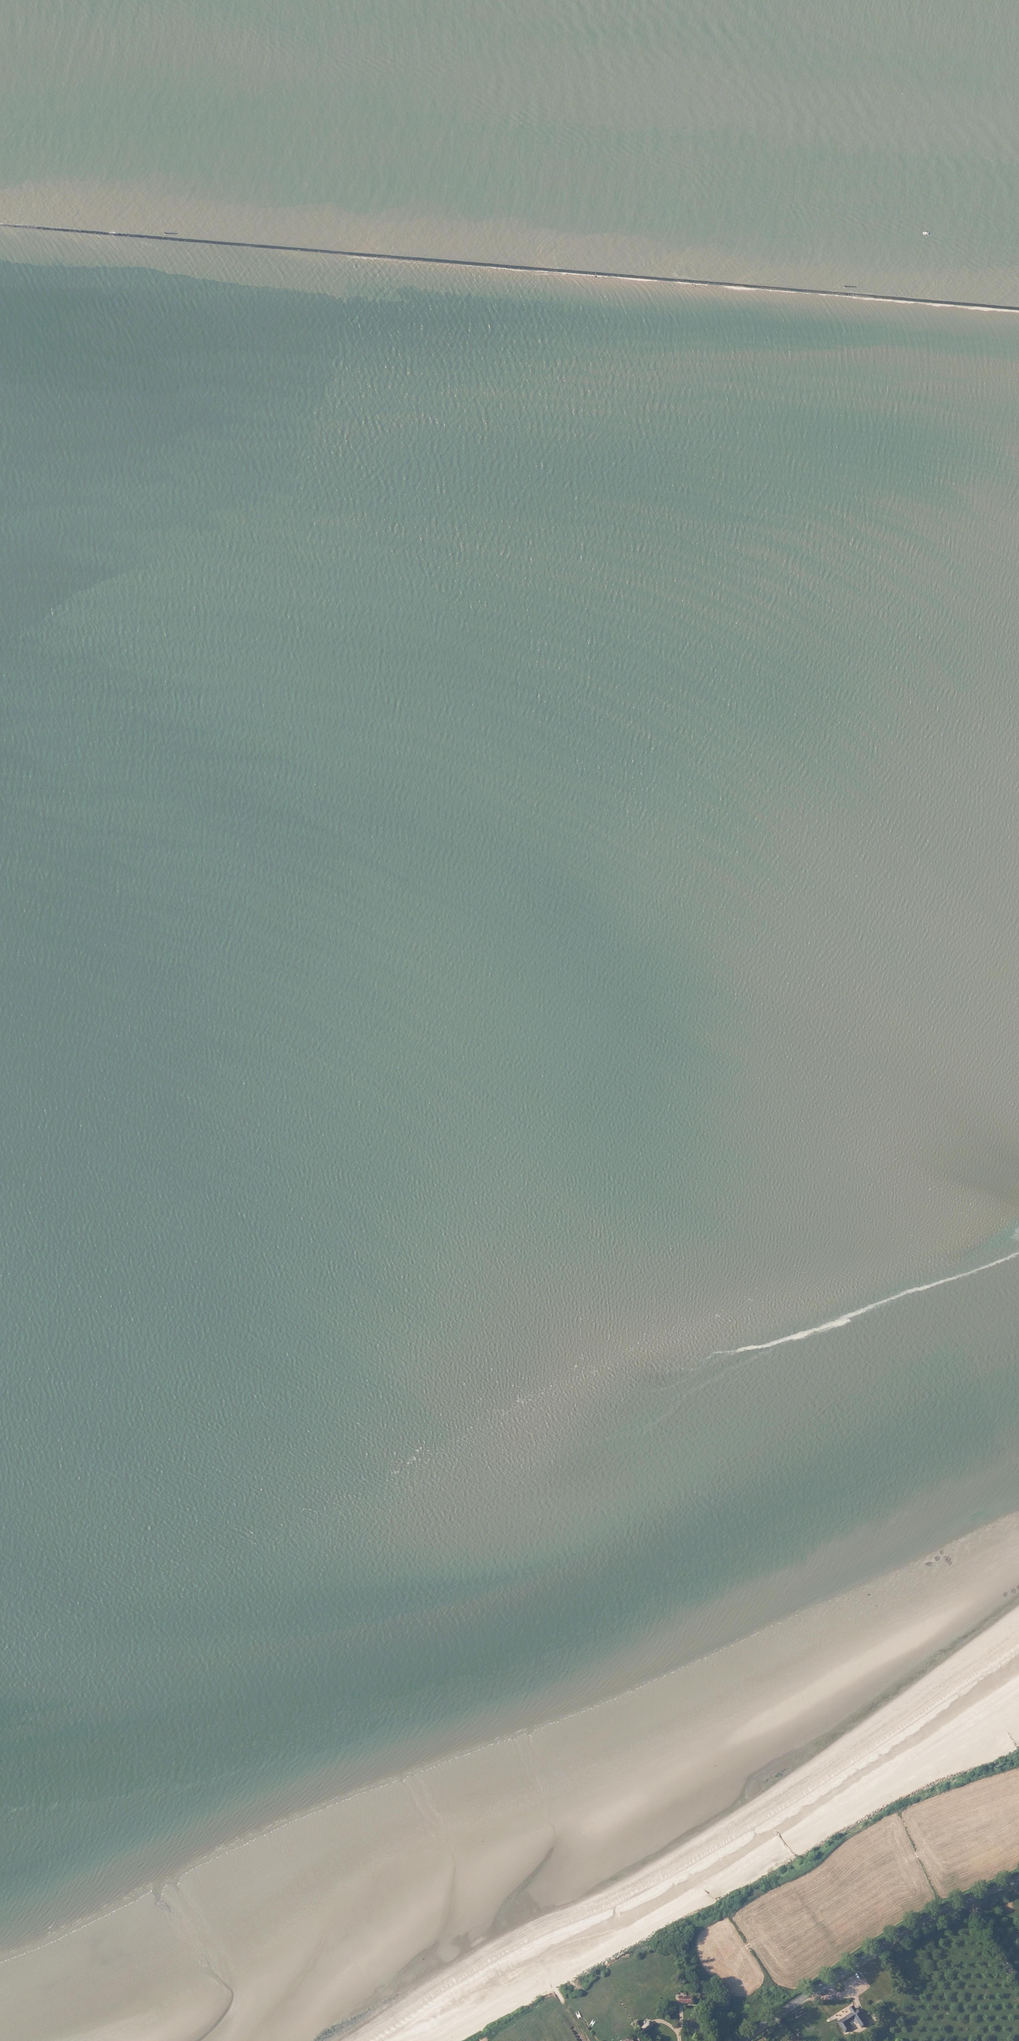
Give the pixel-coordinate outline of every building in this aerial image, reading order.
[(856,2011),(845,2018),(849,2023),(852,2021),(855,2025),(857,2024),(860,2029),(866,2026),(856,2011)] [(845,2018),(837,2023),(840,2028),(846,2025),(849,2023),(845,2018)] [(653,2026),(651,2022),(642,2027),(644,2030),(653,2026)] [(846,2025),(840,2028),(844,2034),(850,2031),(846,2025)]
